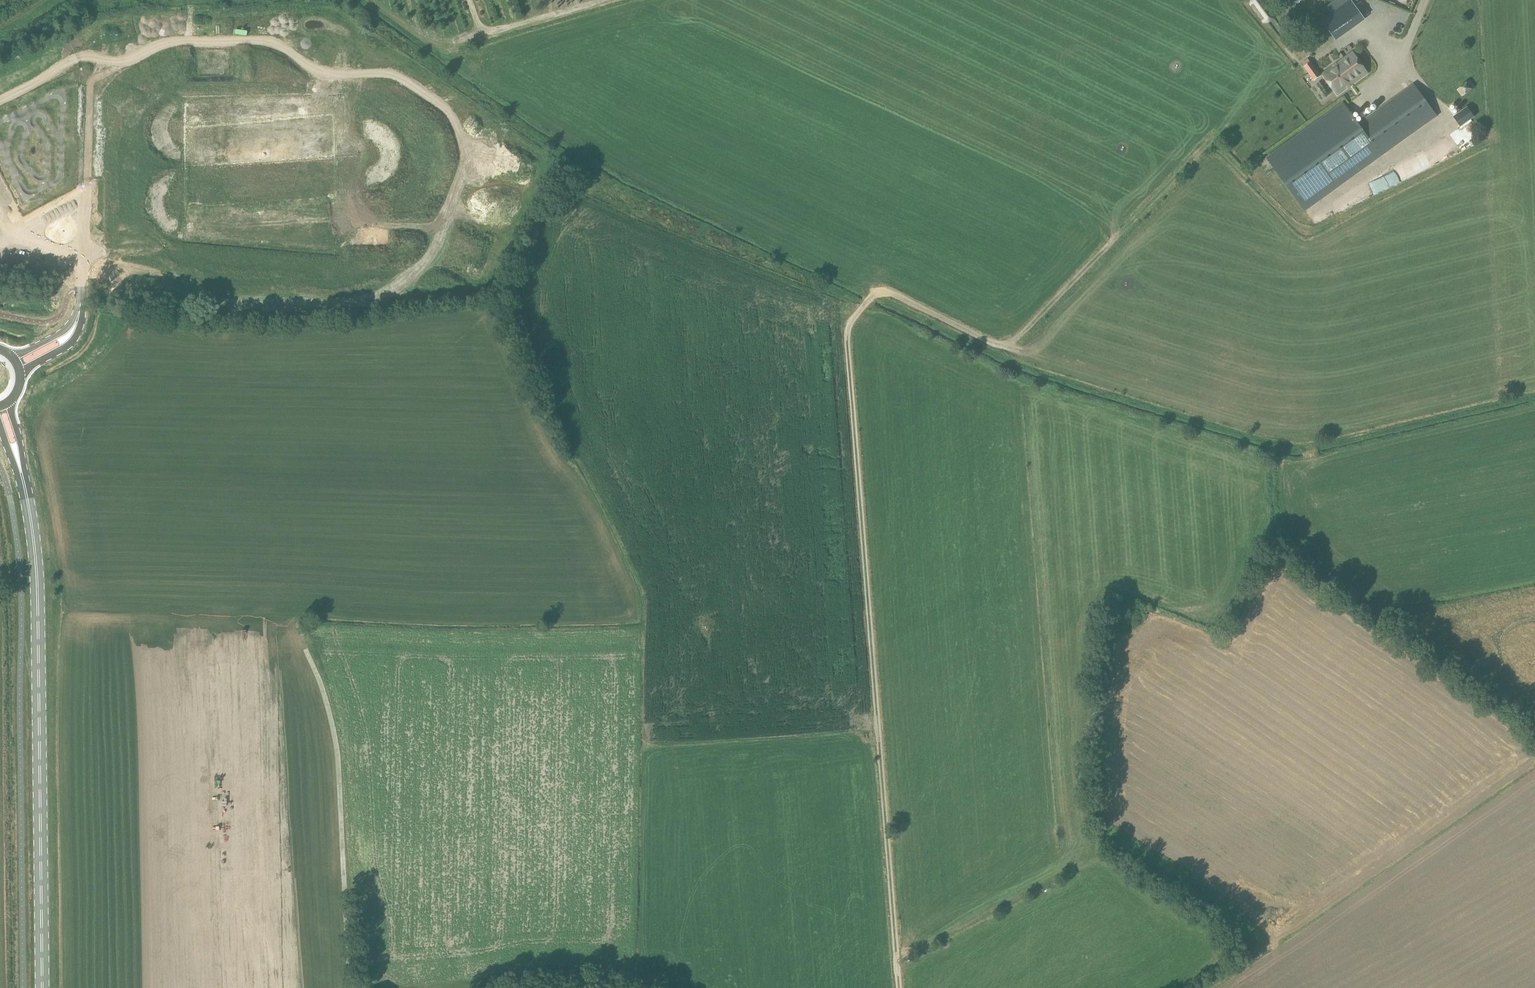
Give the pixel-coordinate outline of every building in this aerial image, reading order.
[(1366,20),(1364,17),(1369,13),(1361,2),(1356,6),(1352,0),(1351,0),(1348,2),(1346,0),(1337,0),(1333,3),(1337,10),(1322,21),(1337,41),(1366,20)] [(1368,73),(1353,53),(1323,74),(1337,95),(1368,73)] [(1315,81),(1321,76),(1311,62),(1305,67),(1315,81)] [(1475,86),(1470,79),(1467,82),(1466,81),(1458,87),(1459,88),(1457,90),(1462,97),(1464,95),(1465,96),(1473,89),(1475,86)] [(1266,157),(1304,211),(1437,118),(1414,85),(1358,124),(1343,103),(1266,157)] [(1442,159),(1438,149),(1429,153),(1427,148),(1387,166),(1394,180),(1442,159)] [(1262,187),(1267,184),(1261,175),(1256,179),(1262,187)]
